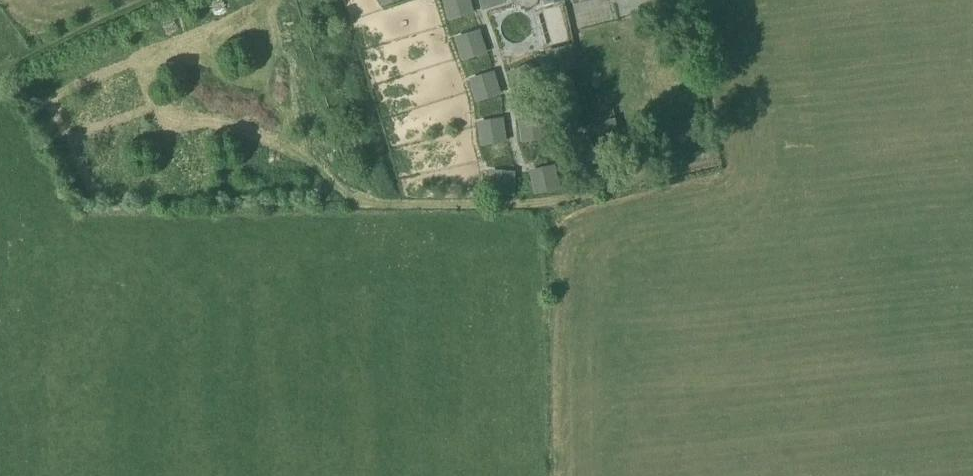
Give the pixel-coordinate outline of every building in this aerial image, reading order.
[(450,23),(473,16),(467,0),(457,0),(444,4),(450,23)] [(483,11),(502,5),(500,0),(479,0),(483,11)] [(537,0),(515,0),(523,44),(544,40),(537,0)] [(463,63),(485,56),(479,37),(456,44),(463,63)] [(575,70),(570,51),(547,57),(552,76),(575,70)] [(511,76),(518,95),(541,86),(534,68),(511,76)] [(477,105),(499,98),(494,79),(471,86),(477,105)] [(543,122),(520,125),(523,145),(546,141),(543,122)] [(505,145),(502,125),(479,128),(481,148),(505,145)] [(536,197),(559,191),(554,172),(531,178),(536,197)] [(488,197),(512,198),(513,178),(489,177),(488,197)]
